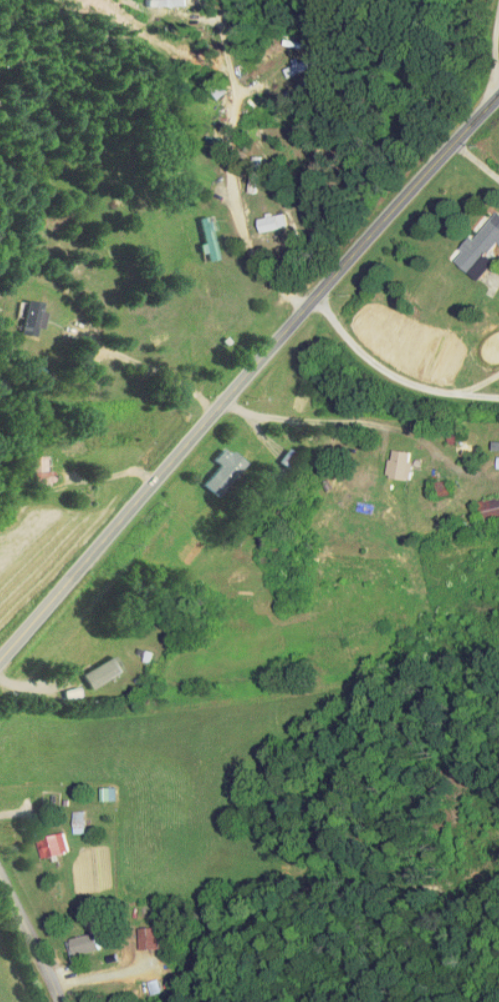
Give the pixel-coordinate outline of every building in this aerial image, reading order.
[(487,254),(481,250),(498,229),(494,226),(498,219),(498,213),(488,204),(465,233),(461,230),(451,243),(454,245),(447,254),(472,273),(487,254)] [(250,212),(253,226),(278,220),(275,206),(250,212)] [(194,237),(191,238),(192,247),(198,247),(199,255),(209,254),(205,223),(207,223),(205,211),(191,213),(194,237)] [(31,305),(32,296),(16,294),(12,326),(27,328),(28,321),(34,322),(36,305),(31,305)] [(236,458),(216,440),(204,453),(210,459),(193,478),(206,490),(236,458)] [(403,445),(384,444),(383,452),(379,452),(377,471),(402,472),(403,445)] [(23,480),(42,479),(41,464),(38,464),(37,450),(22,450),(23,480)] [(488,450),(488,462),(498,462),(498,451),(488,450)] [(473,514),(498,509),(498,487),(469,494),(473,514)] [(82,683),(114,665),(105,649),(73,668),(82,683)] [(91,781),(92,795),(108,794),(108,781),(91,781)] [(63,805),(64,827),(76,827),(75,805),(63,805)] [(33,853),(61,845),(55,825),(28,833),(33,853)] [(150,943),(149,921),(130,922),(130,943),(150,943)] [(61,933),(67,950),(93,942),(87,925),(61,933)]
